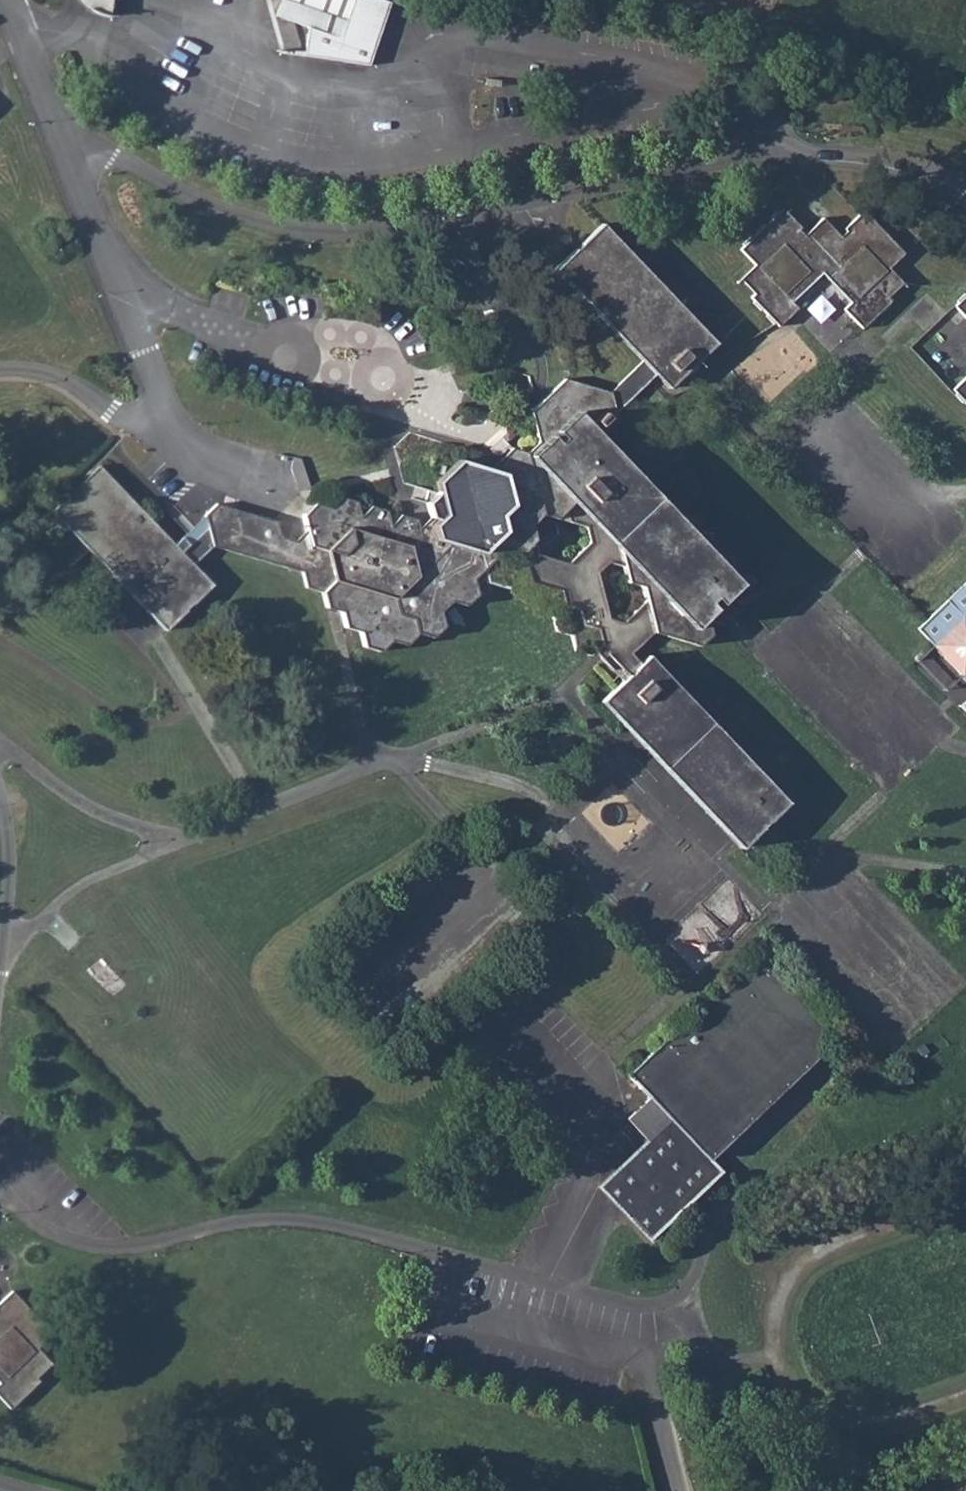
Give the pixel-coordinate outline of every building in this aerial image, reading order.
[(283,1),(277,19),(307,28),(302,55),(369,67),(392,1),(389,0),(280,0),(283,1)] [(751,259),(734,277),(775,319),(793,302),(788,296),(819,267),(848,295),(841,303),(859,321),(902,281),(884,263),(900,246),(859,204),(835,227),(818,212),(802,226),(779,204),(737,244),(751,259)] [(550,612),(552,625),(567,629),(570,646),(588,651),(593,649),(618,676),(599,696),(737,843),(785,797),(646,650),(638,657),(629,647),(650,626),(695,638),(709,625),(707,614),(718,617),(731,605),(728,594),(738,596),(752,584),(751,568),(732,564),(731,548),(715,544),(712,528),(693,525),(691,505),(673,501),(671,487),(657,484),(647,495),(592,438),(614,417),(613,407),(650,370),(662,382),(698,348),(709,337),(598,220),(550,266),(637,356),(608,384),(561,374),(528,406),(535,437),(524,446),(509,442),(478,472),(457,466),(424,498),(427,517),(398,510),(387,521),(383,505),(368,502),(357,513),(354,497),(337,493),(327,502),(312,497),(300,511),(303,528),(293,535),(277,530),(274,517),(215,499),(203,511),(205,525),(179,549),(95,464),(48,510),(161,626),(209,580),(191,561),(211,543),(299,568),(302,583),(317,587),(320,603),(338,608),(341,623),(358,629),(359,642),(375,647),(387,635),(402,639),(416,627),(429,631),(440,620),(437,607),(450,595),(462,599),(484,577),(530,590),(533,607),(550,612)] [(953,298),(965,313),(965,286),(953,298)] [(950,381),(965,398),(965,366),(950,381)] [(914,654),(965,708),(965,605),(914,654)] [(672,1122),(599,1193),(651,1247),(725,1175),(710,1160),(720,1151),(721,1153),(730,1145),(728,1143),(809,1064),(812,1067),(817,1062),(815,1059),(842,1033),(763,951),(630,1080),(672,1122)] [(10,1409),(54,1367),(36,1348),(53,1333),(12,1291),(0,1303),(0,1399),(10,1409)]
